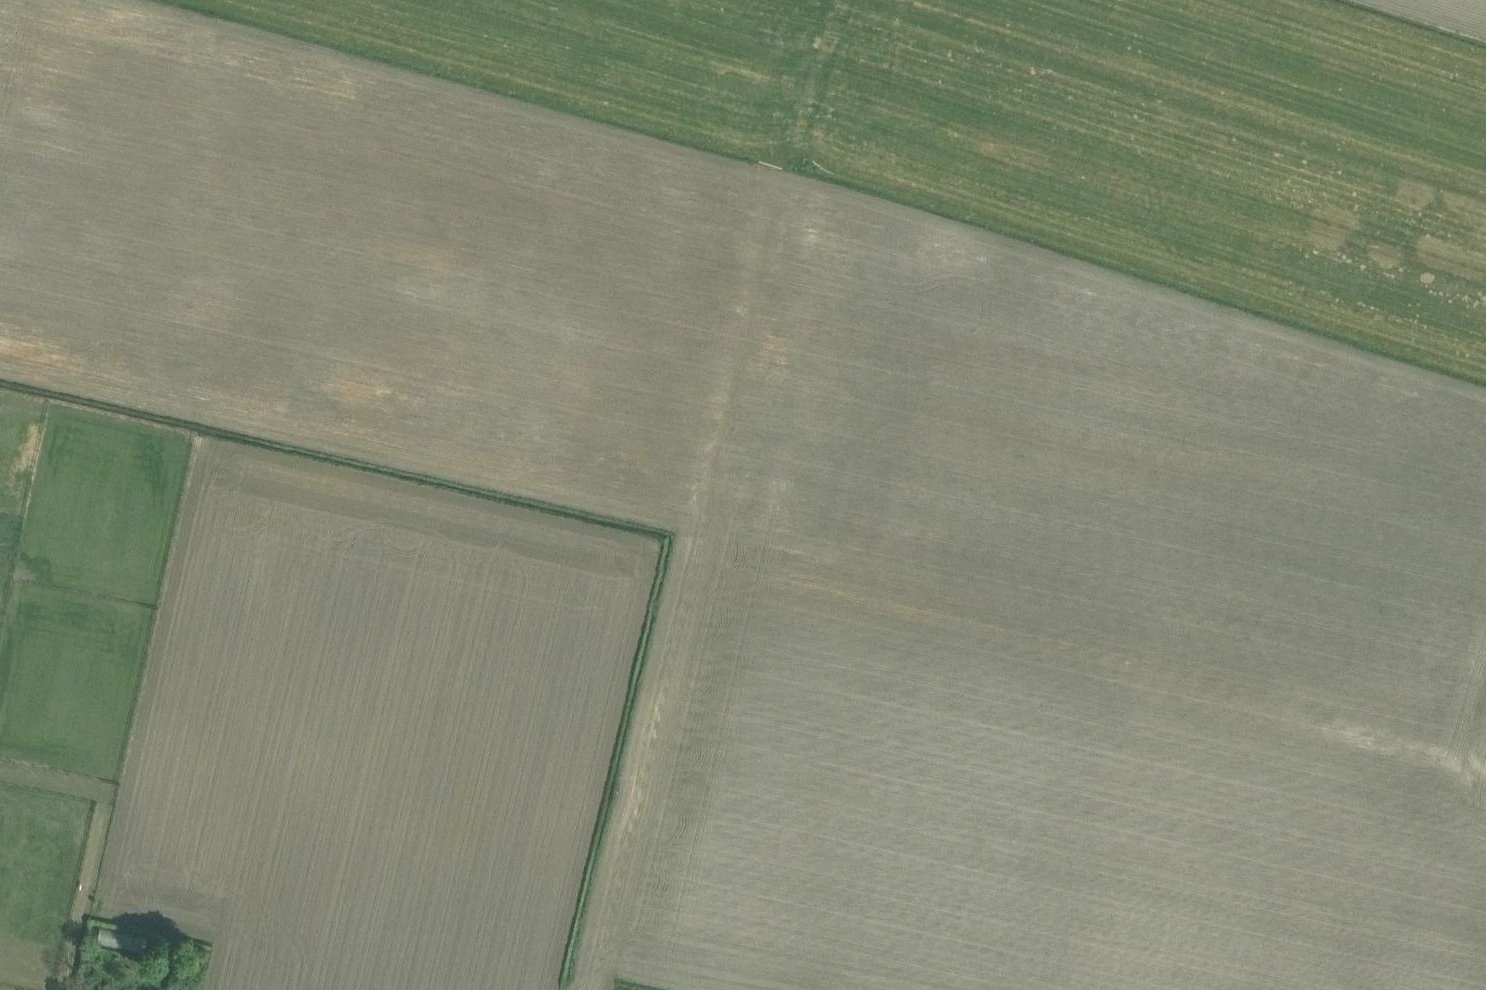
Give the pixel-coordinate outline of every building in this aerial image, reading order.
[(190,949),(180,956),(189,971),(199,964),(190,949)]
